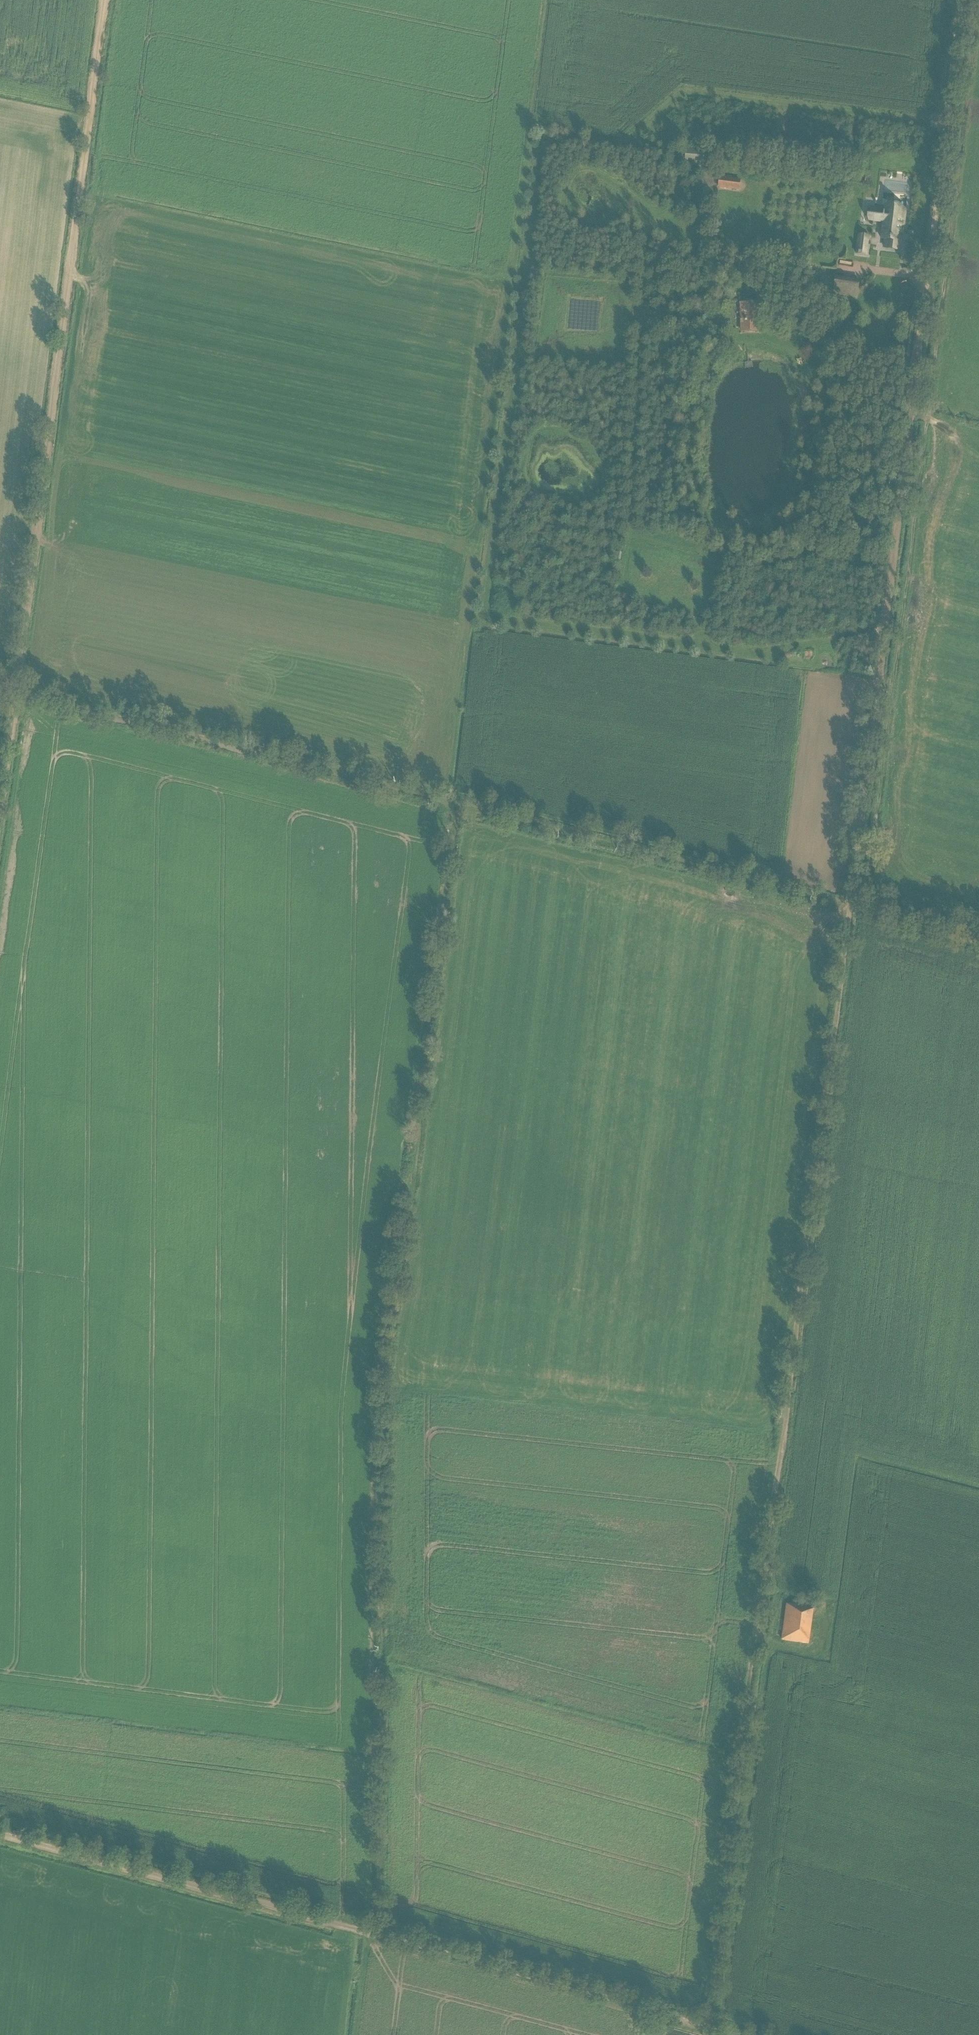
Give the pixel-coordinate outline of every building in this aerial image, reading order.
[(720,179),(719,188),(739,190),(740,181),(720,179)] [(871,209),(870,221),(883,223),(881,239),(885,239),(884,248),(899,250),(901,238),(901,233),(903,233),(905,211),(897,210),(897,209),(894,209),(894,210),(885,209),(885,211),(871,209)] [(858,236),(856,254),(858,255),(861,255),(866,256),(868,237),(858,236)] [(740,303),(740,333),(760,333),(760,303),(740,303)] [(782,1640),(792,1641),(808,1644),(813,1608),(787,1605),(782,1640)]
